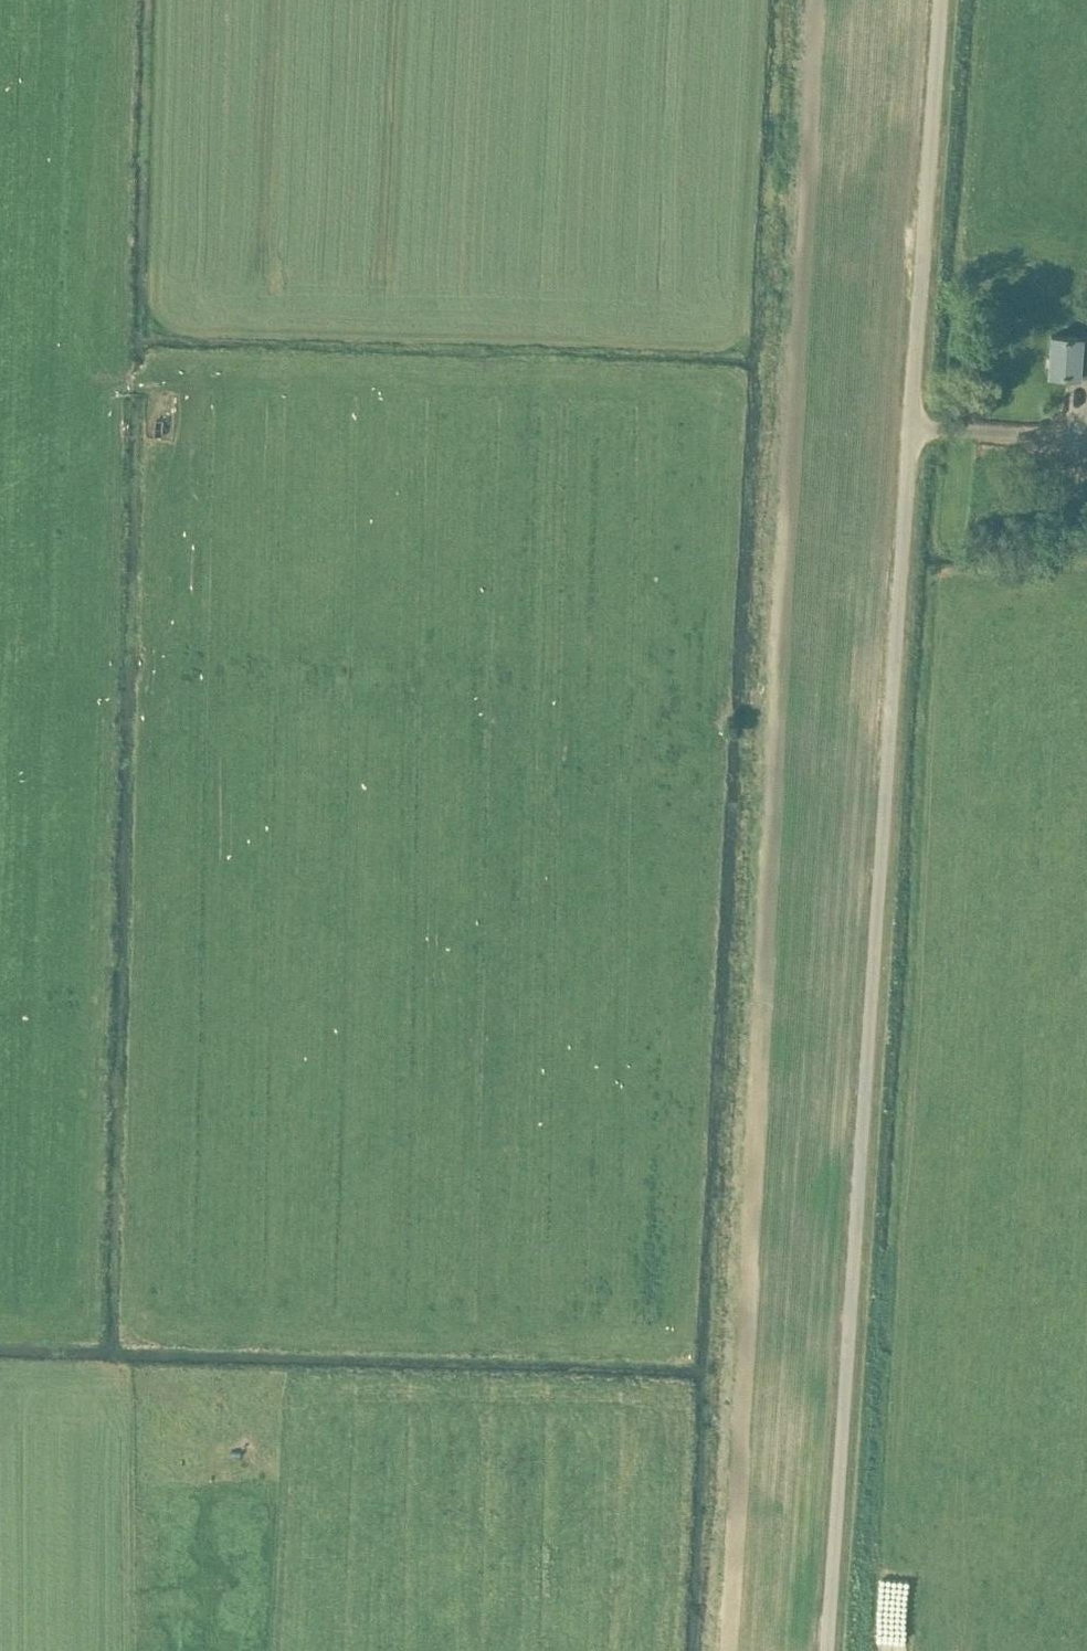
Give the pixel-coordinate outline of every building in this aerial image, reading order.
[(1048,374),(1077,375),(1086,376),(1086,359),(1078,359),(1080,338),(1051,336),(1048,374)]
